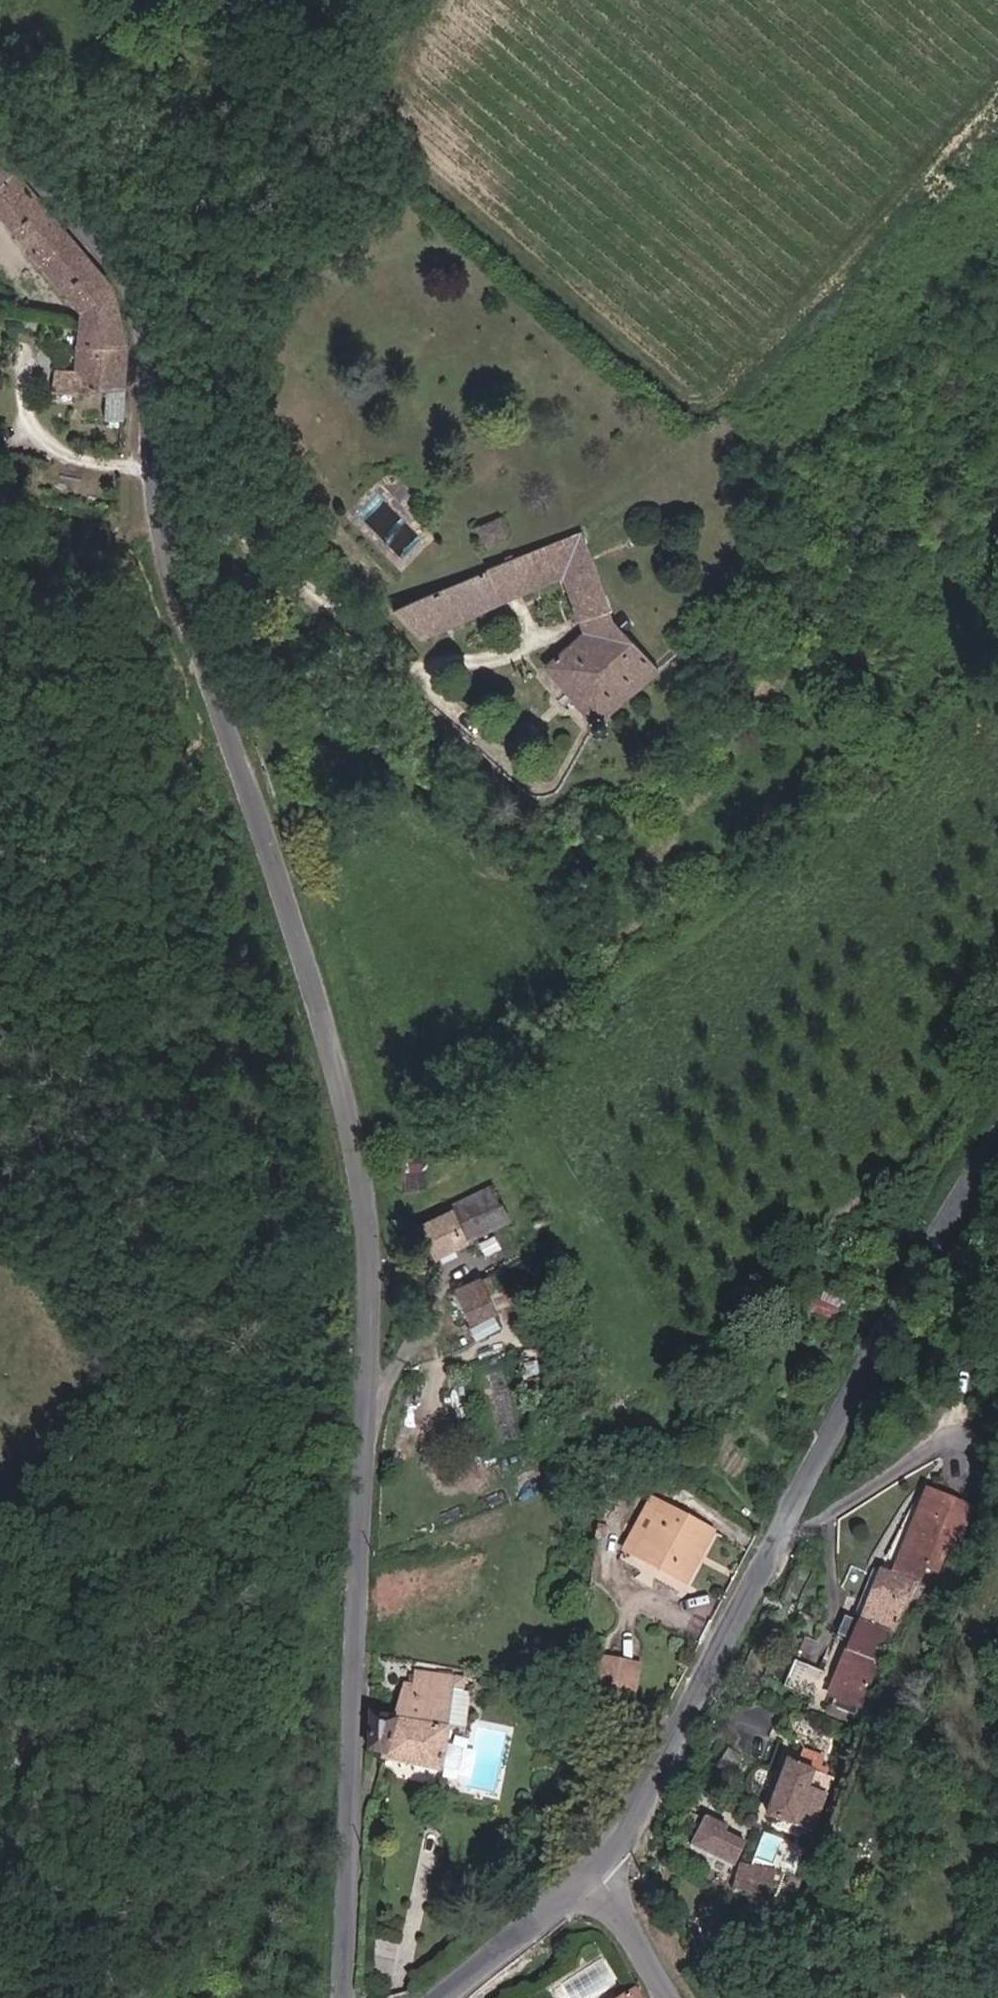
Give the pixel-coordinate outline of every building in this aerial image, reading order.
[(88,314),(85,394),(109,394),(109,417),(129,418),(131,327),(128,302),(108,269),(23,172),(17,178),(0,161),(0,218),(88,314)] [(474,585),(409,614),(435,642),(577,581),(600,637),(558,666),(602,719),(602,723),(602,731),(605,735),(610,736),(617,732),(617,728),(617,720),(675,676),(629,624),(594,533),(474,585)] [(227,932),(235,954),(264,945),(257,922),(227,932)] [(470,1222),(463,1207),(426,1225),(441,1257),(499,1230),(520,1220),(512,1202),(491,1212),(470,1222)] [(460,1302),(465,1313),(474,1309),(481,1324),(508,1312),(492,1276),(466,1287),(470,1297),(460,1302)] [(814,1314),(840,1323),(846,1307),(820,1298),(814,1314)] [(982,1505),(933,1486),(900,1572),(926,1582),(931,1568),(945,1574),(955,1548),(964,1551),(982,1505)] [(629,1558),(689,1588),(717,1533),(656,1503),(629,1558)] [(926,1582),(900,1572),(888,1567),(869,1618),(902,1635),(933,1585),(926,1582)] [(902,1635),(869,1618),(836,1694),(872,1709),(902,1635)] [(608,1655),(603,1684),(641,1690),(645,1660),(608,1655)] [(819,1690),(825,1673),(802,1665),(796,1682),(819,1690)] [(452,1767),(466,1674),(425,1668),(423,1681),(411,1680),(406,1714),(385,1711),(379,1751),(393,1753),(392,1759),(452,1767)] [(838,1781),(834,1779),(838,1771),(829,1767),(832,1761),(813,1753),(807,1768),(796,1764),(774,1817),(817,1834),(838,1781)] [(744,1866),(753,1844),(729,1834),(733,1824),(711,1814),(697,1846),(744,1866)] [(761,1892),(776,1895),(780,1870),(748,1865),(744,1890),(761,1892)] [(562,1981),(573,1997),(587,1997),(617,1979),(602,1955),(562,1981)] [(626,1997),(650,1997),(645,1988),(626,1997)]
